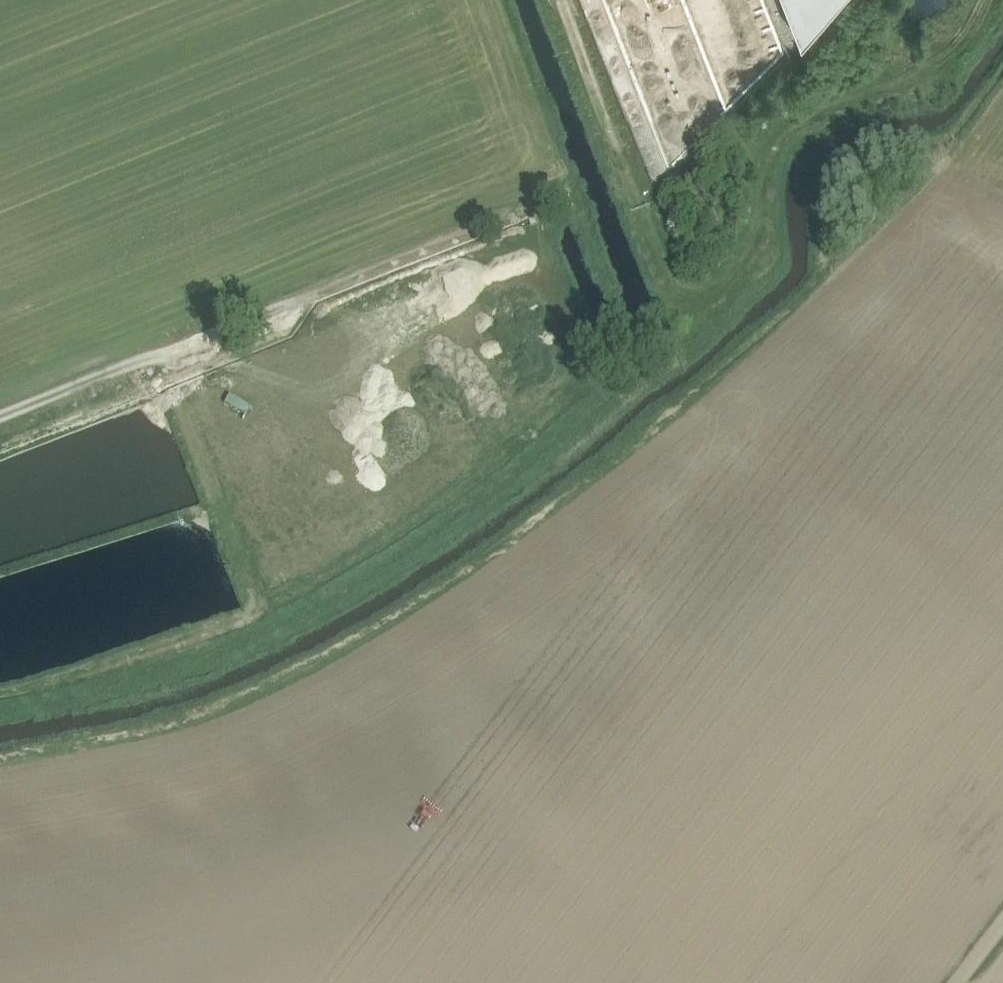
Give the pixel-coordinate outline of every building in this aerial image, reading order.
[(669,169),(727,112),(683,0),(603,0),(669,169)] [(727,112),(784,55),(763,0),(683,0),(727,112)] [(833,0),(785,0),(801,40),(833,0)]
